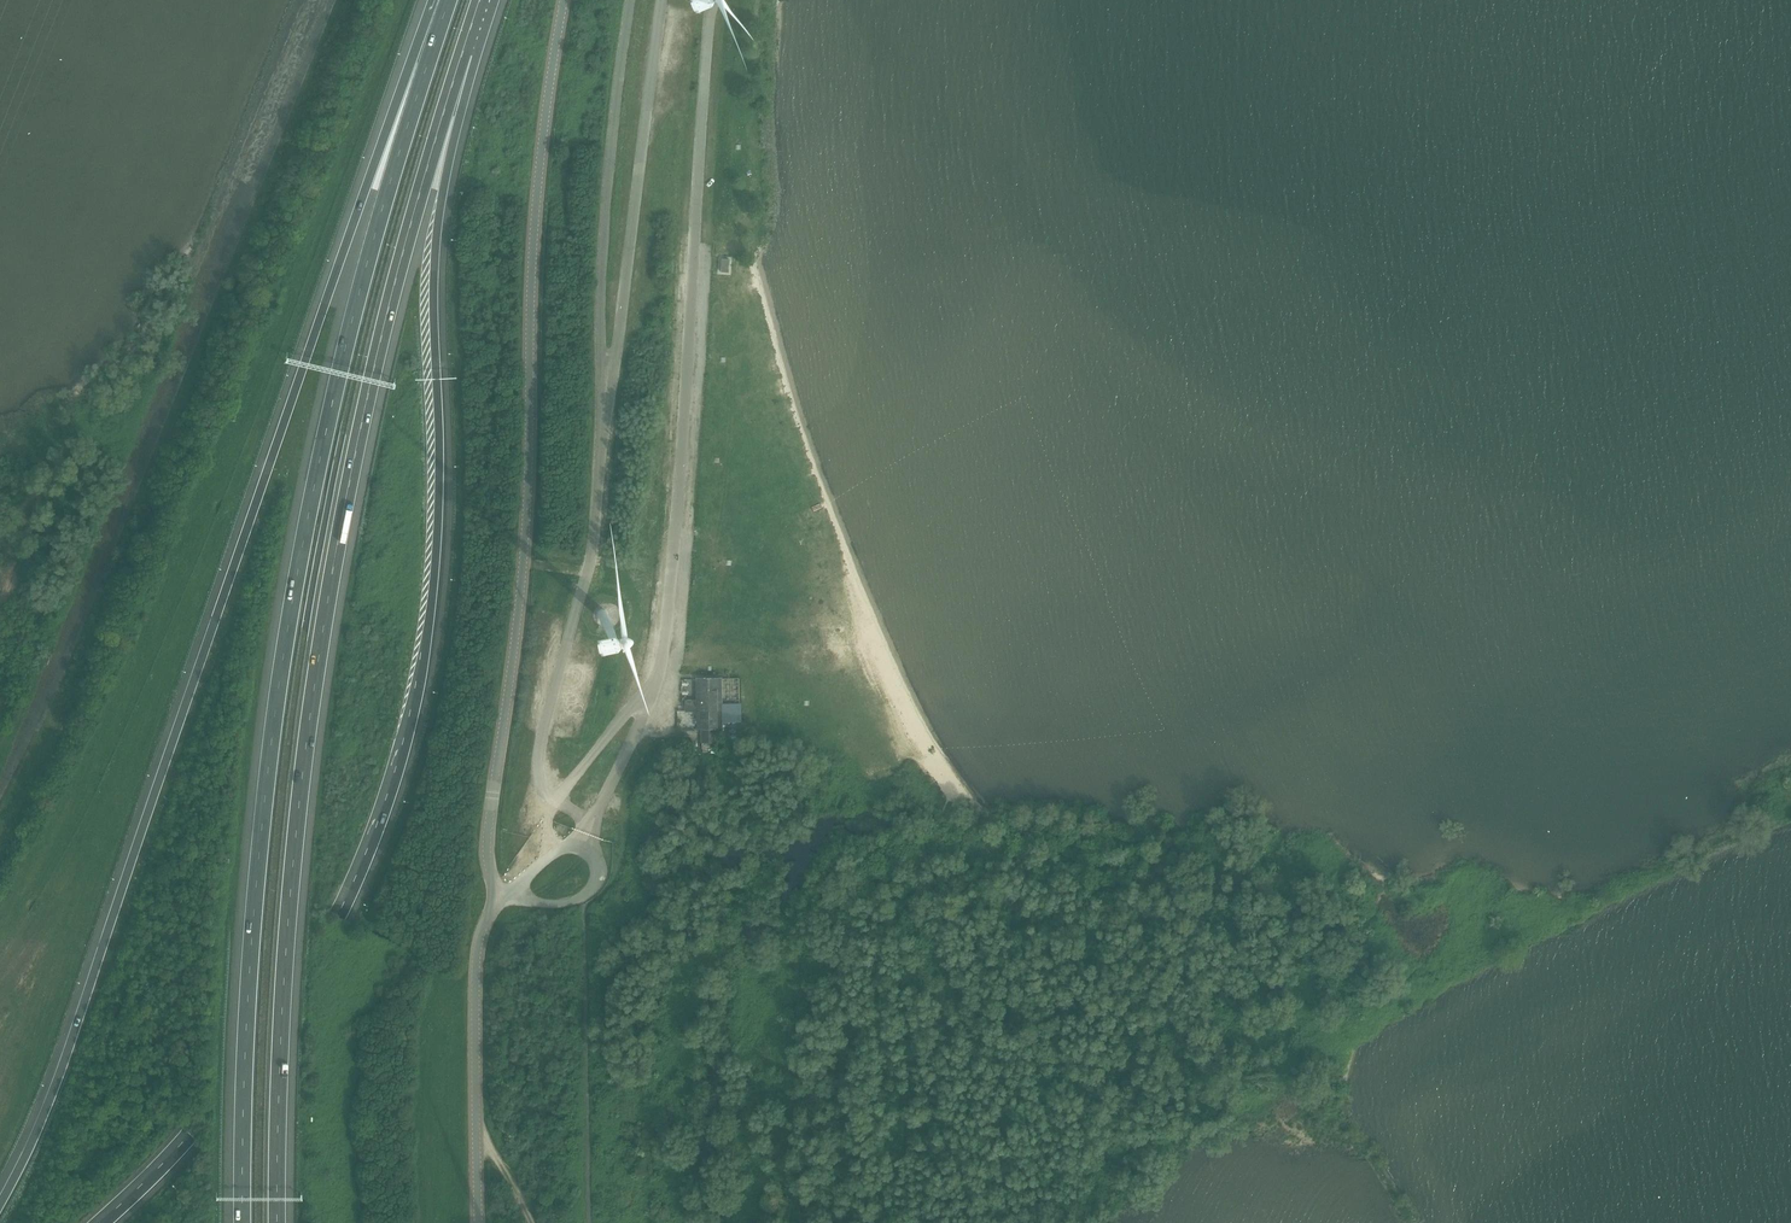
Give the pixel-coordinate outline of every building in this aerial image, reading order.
[(722,259),(721,272),(728,272),(729,260),(722,259)] [(608,615),(609,614),(609,613),(609,611),(608,610),(607,609),(606,608),(604,608),(603,608),(602,609),(601,610),(600,612),(600,613),(600,615),(601,616),(602,617),(604,617),(605,617),(607,616),(608,615)] [(698,700),(685,700),(685,710),(693,710),(693,711),(698,711),(698,728),(702,727),(703,742),(723,741),(722,678),(698,678),(698,700)]
